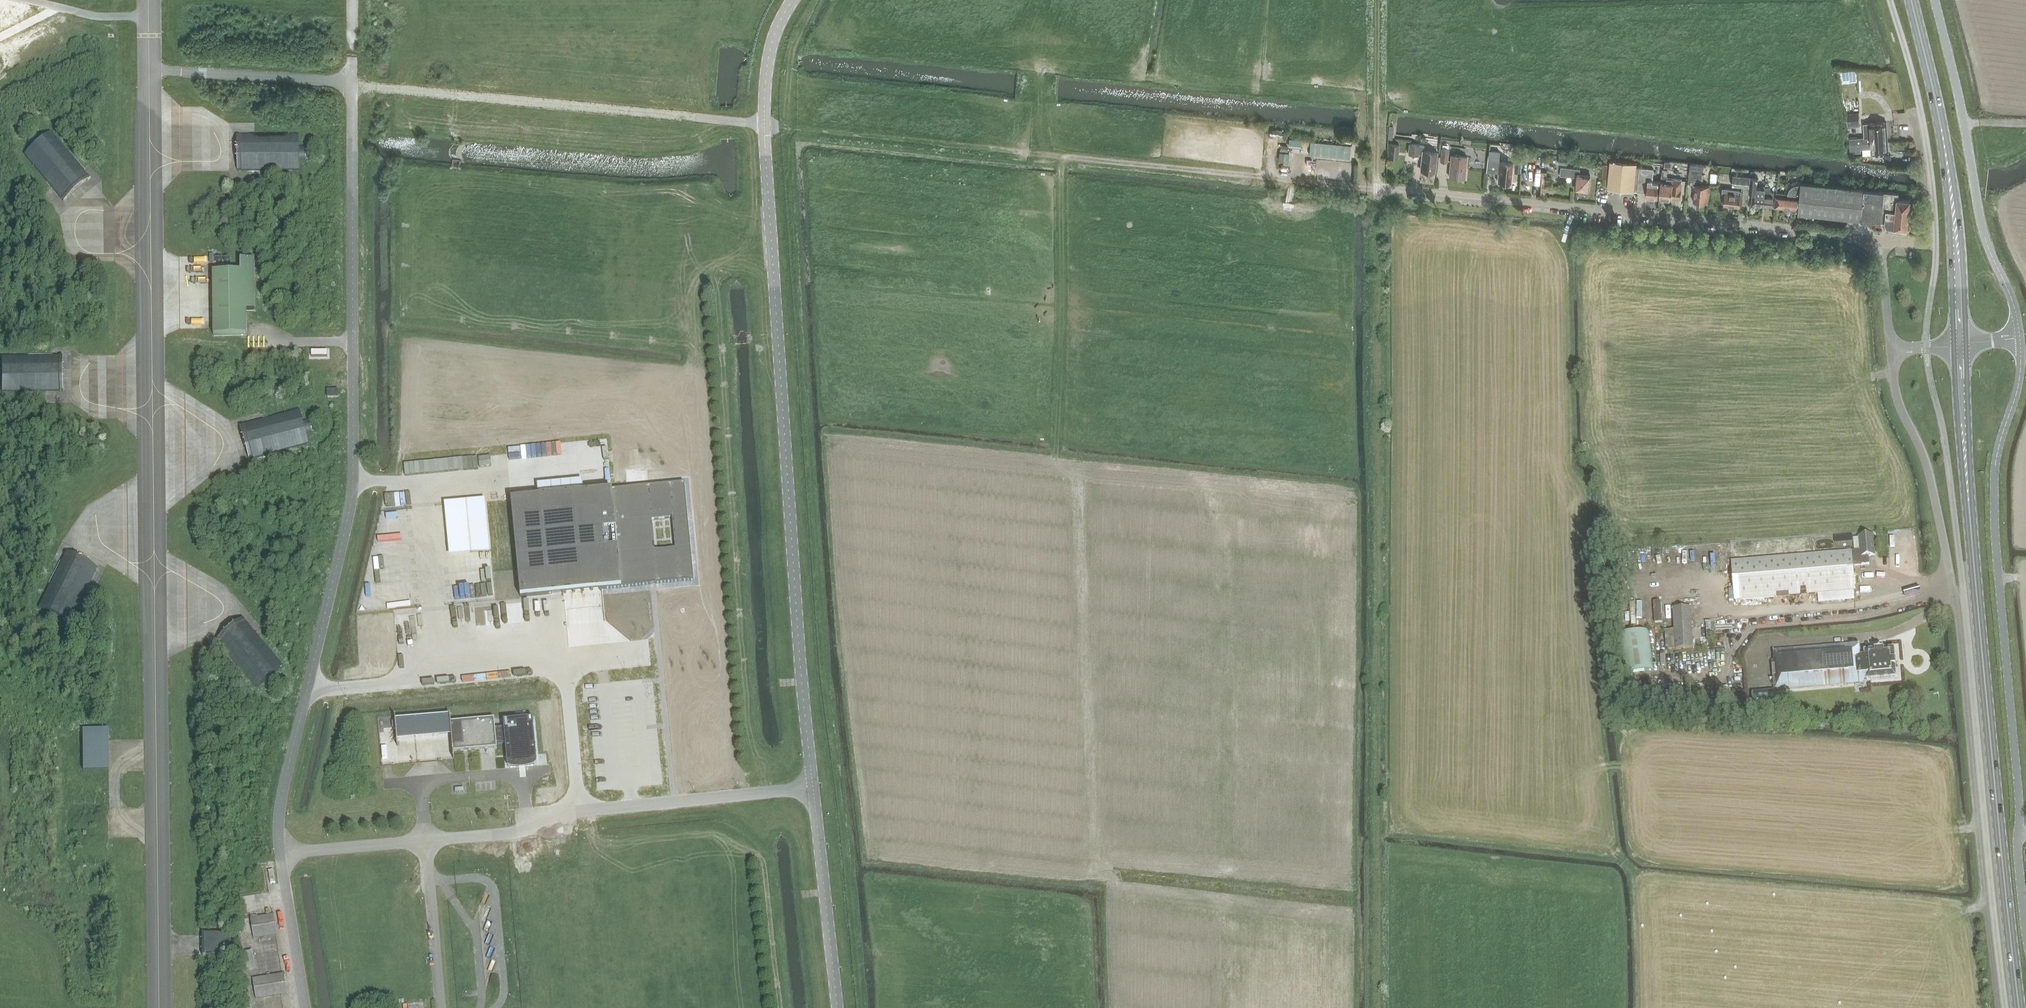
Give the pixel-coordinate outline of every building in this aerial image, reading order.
[(1837,71),(1839,83),(1857,82),(1857,70),(1847,70),(1837,71)] [(1848,128),(1860,127),(1860,119),(1847,119),(1848,128)] [(1863,123),(1864,137),(1849,138),(1850,144),(1887,141),(1886,122),(1863,123)] [(48,183),(51,187),(63,201),(90,178),(82,169),(81,167),(82,166),(80,164),(79,165),(50,131),(43,137),(38,132),(27,142),(31,147),(23,154),(48,183)] [(236,135),(237,170),(248,170),(251,170),(251,172),(254,172),(254,170),(299,170),(299,159),(306,159),(305,145),(298,145),(298,134),(260,135),(254,135),(236,135)] [(1291,137),(1290,144),(1302,146),(1303,138),(1291,137)] [(1861,151),(1861,148),(1871,148),(1871,153),(1888,152),(1887,141),(1850,144),(1850,152),(1861,151)] [(1350,146),(1310,142),(1309,155),(1349,159),(1350,146)] [(1399,145),(1390,144),(1388,157),(1397,158),(1399,145)] [(1422,154),(1420,171),(1434,172),(1437,152),(1423,151),(1424,146),(1409,144),(1408,154),(1419,155),(1419,154),(1422,154)] [(1449,149),(1441,148),(1440,162),(1448,163),(1449,149)] [(1489,151),(1487,172),(1498,173),(1497,182),(1511,183),(1513,163),(1498,162),(1499,152),(1489,151)] [(1467,157),(1451,155),(1449,177),(1464,179),(1467,157)] [(1558,165),(1567,165),(1568,156),(1559,155),(1558,165)] [(1607,189),(1625,191),(1633,191),(1636,164),(1610,162),(1607,189)] [(1706,203),(1708,186),(1701,185),(1702,173),(1703,165),(1690,164),(1689,172),(1687,184),(1693,184),(1693,190),(1695,190),(1693,202),(1699,202),(1700,203),(1703,204),(1704,203),(1706,203)] [(1607,166),(1599,165),(1598,177),(1606,177),(1607,166)] [(1588,191),(1590,176),(1579,174),(1580,169),(1560,167),(1560,175),(1576,177),(1575,189),(1588,191)] [(1657,198),(1659,182),(1652,181),(1653,169),(1639,167),(1639,172),(1637,191),(1646,192),(1646,197),(1656,199),(1656,198),(1657,198)] [(1680,198),(1682,180),(1667,178),(1668,169),(1662,169),(1659,198),(1663,198),(1662,199),(1671,200),(1671,199),(1671,197),(1680,198)] [(1750,177),(1733,175),(1732,187),(1749,188),(1750,177)] [(1758,178),(1756,178),(1750,177),(1749,190),(1749,194),(1753,195),(1752,205),(1763,206),(1765,189),(1765,187),(1765,186),(1757,185),(1758,178)] [(1907,229),(1910,199),(1897,198),(1898,192),(1864,189),(1800,183),(1798,213),(1861,220),(1884,222),(1884,223),(1887,227),(1907,229)] [(1788,192),(1788,194),(1776,193),(1775,197),(1774,207),(1797,209),(1800,184),(1798,184),(1796,184),(1795,185),(1793,186),(1791,187),(1790,188),(1789,189),(1788,192)] [(1765,187),(1765,189),(1763,206),(1774,207),(1775,197),(1773,197),(1774,193),(1769,192),(1770,188),(1765,187)] [(1739,206),(1741,191),(1739,191),(1739,190),(1722,188),(1722,193),(1724,193),(1723,205),(1732,206),(1733,207),(1737,207),(1738,206),(1739,206)] [(213,336),(246,335),(246,323),(246,322),(246,312),(246,310),(254,310),(254,260),(245,260),(240,260),(240,271),(213,272),(213,328),(213,336)] [(51,355),(48,355),(48,354),(46,354),(46,355),(1,356),(1,366),(0,366),(0,381),(1,381),(1,391),(39,391),(45,391),(63,390),(63,355),(51,355)] [(311,425),(310,424),(309,419),(302,421),(299,409),(262,419),(241,425),(239,426),(249,460),(259,457),(260,456),(262,456),(263,457),(265,456),(265,455),(308,443),(306,433),(312,432),(311,425)] [(684,482),(511,499),(520,597),(694,580),(684,482)] [(1836,546),(1847,546),(1846,534),(1836,534),(1836,546)] [(1851,550),(1853,565),(1869,564),(1869,556),(1875,555),(1873,535),(1859,536),(1860,550),(1851,550)] [(1855,601),(1854,590),(1852,567),(1853,567),(1853,565),(1851,550),(1731,560),(1735,600),(1817,593),(1818,603),(1855,601)] [(69,623),(86,589),(97,568),(65,552),(60,562),(59,565),(58,564),(56,566),(58,567),(38,607),(47,611),(44,617),(57,624),(60,618),(69,623)] [(1676,650),(1692,649),(1690,607),(1673,609),(1676,650)] [(282,665),(258,636),(258,635),(243,618),(216,640),(218,643),(223,649),(224,649),(225,651),(224,652),(226,654),(227,653),(255,688),(263,681),(268,687),(279,677),(275,672),(282,665)] [(1653,670),(1648,630),(1618,633),(1623,674),(1653,670)] [(1771,661),(1774,690),(1864,683),(1864,680),(1867,679),(1867,680),(1896,678),(1894,649),(1865,652),(1865,655),(1860,655),(1859,643),(1773,650),(1774,661),(1771,661)] [(1754,715),(1779,713),(1777,691),(1752,693),(1753,706),(1751,706),(1751,709),(1754,708),(1754,715)] [(454,752),(494,748),(497,748),(497,745),(495,728),(494,718),(451,722),(450,714),(449,714),(450,715),(396,719),(395,715),(394,716),(397,746),(398,746),(397,738),(451,733),(453,759),(454,759),(454,752)] [(503,727),(495,728),(497,745),(505,744),(506,755),(507,763),(507,764),(507,765),(508,766),(509,767),(510,767),(519,767),(525,766),(534,765),(535,764),(536,764),(536,763),(536,762),(537,761),(533,718),(503,720),(503,727)] [(108,769),(108,739),(108,729),(82,729),(83,770),(108,769)] [(273,869),(268,870),(270,884),(276,883),(273,869)] [(250,918),(253,938),(277,934),(274,914),(250,918)] [(202,935),(202,954),(202,956),(204,956),(204,955),(210,955),(231,955),(231,933),(209,934),(204,934),(203,933),(202,933),(202,935)] [(250,946),(247,947),(241,948),(244,966),(253,964),(250,946)] [(253,979),(256,998),(287,993),(283,974),(253,979)]
